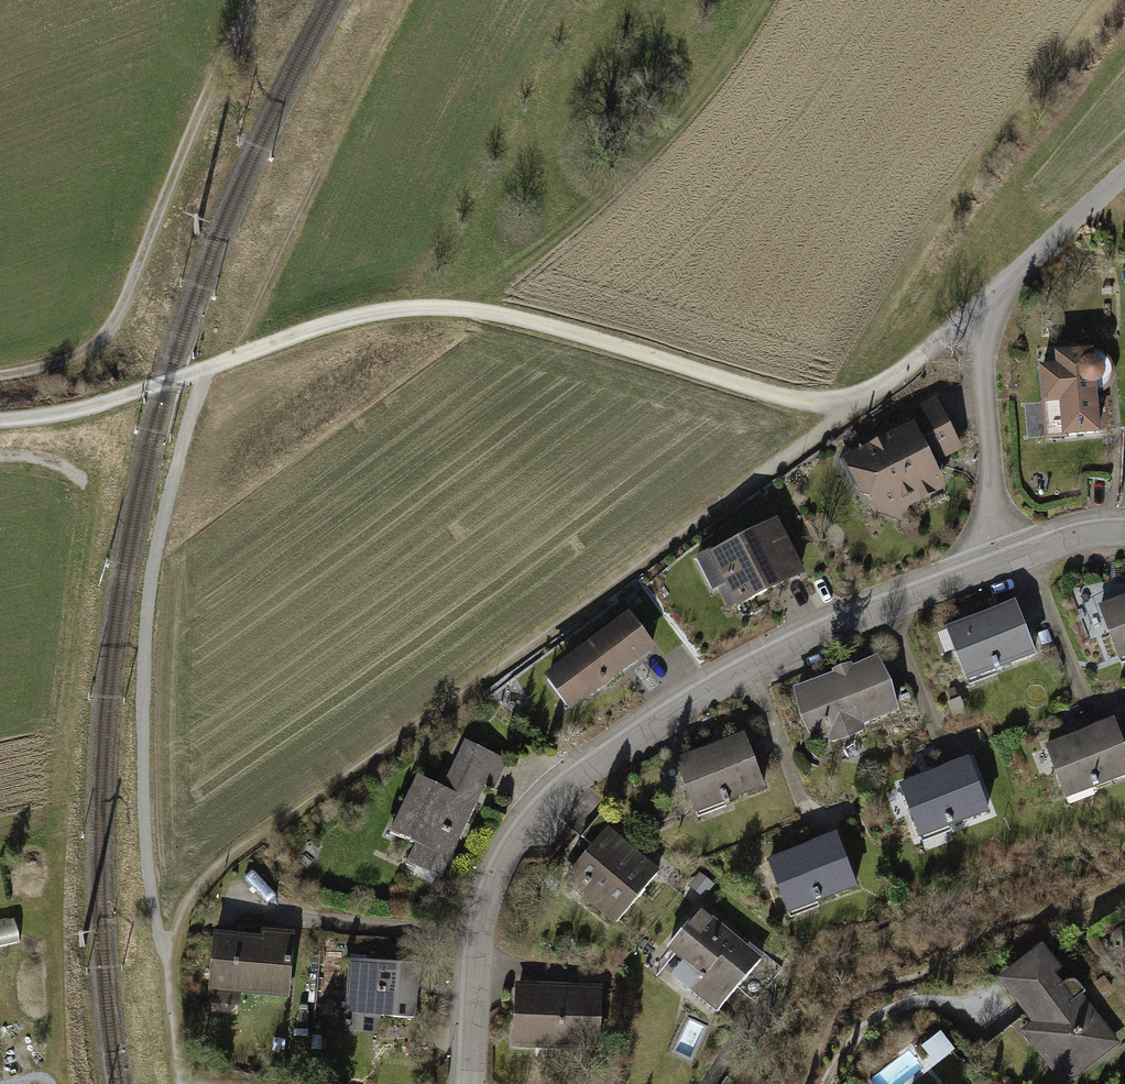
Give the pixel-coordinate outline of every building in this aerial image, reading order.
[(1093,351),(1057,354),(1058,369),(1040,371),(1046,444),(1100,439),(1096,390),(1102,389),(1107,380),(1106,365),(1100,359),(1094,359),(1093,351)] [(911,428),(836,465),(855,503),(905,529),(910,509),(947,493),(935,468),(964,453),(936,398),(904,414),(911,428)] [(728,618),(806,577),(776,519),(698,560),(728,618)] [(1089,609),(1097,630),(1106,627),(1121,665),(1124,664),(1124,594),(1089,609)] [(1015,604),(937,634),(946,656),(955,653),(970,691),(994,681),(992,674),(1036,657),(1015,604)] [(629,615),(543,679),(571,716),(657,653),(629,615)] [(833,676),(790,693),(812,748),(830,741),(832,748),(868,734),(866,729),(903,714),(880,657),(854,668),(852,664),(831,672),(833,676)] [(1038,750),(1047,772),(1056,768),(1071,807),(1095,797),(1093,790),(1124,778),(1124,741),(1116,719),(1038,750)] [(744,737),(667,768),(675,789),(684,786),(699,824),(724,814),(721,808),(766,790),(744,737)] [(509,767),(458,743),(447,768),(451,770),(441,791),(413,778),(387,834),(415,847),(407,865),(431,876),(424,890),(442,899),(453,876),(445,872),(484,789),(496,794),(509,767)] [(970,760),(893,791),(901,812),(910,809),(925,847),(950,837),(947,831),(992,813),(970,760)] [(614,928),(661,876),(610,830),(563,882),(614,928)] [(838,835),(760,866),(768,888),(777,884),(792,923),(817,913),(814,906),(859,889),(838,835)] [(760,957),(703,911),(655,971),(712,1016),(760,957)] [(0,922),(0,952),(23,947),(17,919),(0,922)] [(261,939),(214,935),(208,1013),(239,1016),(241,995),(289,999),(294,933),(261,930),(261,939)] [(1043,946),(998,982),(1031,1024),(1020,1033),(1061,1083),(1077,1083),(1123,1047),(1043,946)] [(369,964),(350,963),(346,1035),(381,1036),(382,1016),(419,1018),(421,966),(385,964),(386,957),(369,956),(369,964)] [(549,986),(517,984),(514,1049),(599,1053),(602,989),(572,987),(573,974),(549,973),(549,986)]
